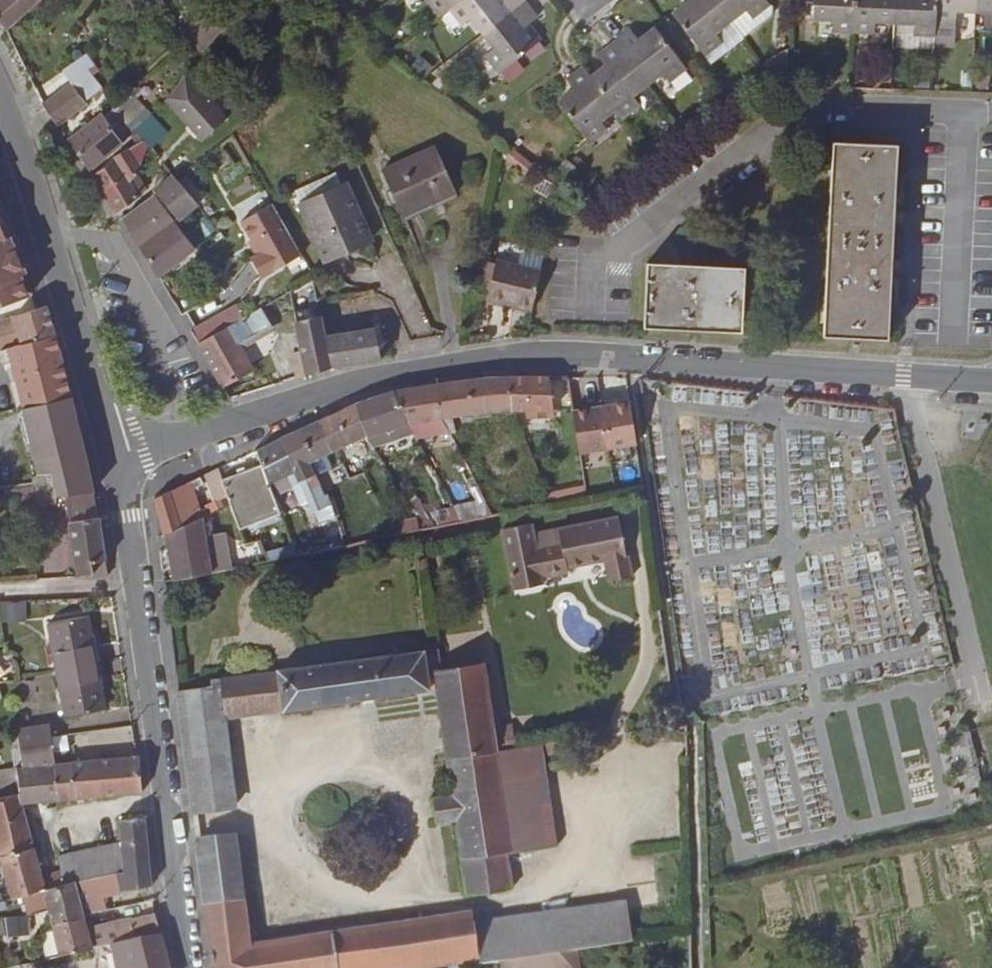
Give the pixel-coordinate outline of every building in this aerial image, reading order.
[(6,29),(37,0),(0,0),(0,22),(6,29)] [(440,15),(450,8),(460,0),(428,0),(440,15)] [(525,0),(460,0),(450,8),(463,25),(471,19),(482,33),(525,0)] [(526,0),(525,0),(482,33),(494,48),(486,54),(500,72),(525,52),(536,43),(539,40),(527,24),(538,16),(526,0)] [(713,0),(687,0),(689,3),(673,15),(703,54),(720,41),(714,32),(729,21),(713,0)] [(729,21),(745,9),(751,17),(768,3),(765,0),(713,0),(729,21)] [(854,0),(814,0),(813,18),(833,19),(832,29),(853,30),(854,0)] [(853,30),(874,31),(874,21),(893,22),(894,0),(854,0),(853,30)] [(893,22),(913,23),(913,33),(934,34),(935,19),(935,0),(894,0),(893,22)] [(935,19),(934,34),(933,43),(954,44),(956,10),(974,11),(975,0),(935,0),(935,19)] [(974,11),(991,12),(991,0),(975,0),(974,11)] [(745,9),(729,21),(742,38),(770,16),(772,9),(768,3),(751,17),(745,9)] [(201,6),(180,34),(202,51),(223,23),(201,6)] [(614,42),(647,84),(663,73),(668,80),(685,67),(655,28),(639,40),(630,29),(614,42)] [(592,77),(614,110),(620,118),(638,104),(632,96),(647,84),(614,42),(598,54),(607,66),(592,77)] [(542,50),(536,43),(525,52),(530,59),(542,50)] [(600,121),(614,110),(592,77),(583,65),(565,79),(574,90),(558,103),(589,142),(606,129),(600,121)] [(187,71),(161,95),(202,138),(228,113),(187,71)] [(92,74),(75,88),(84,101),(102,87),(92,74)] [(71,82),(43,104),(58,125),(86,104),(84,101),(75,88),(71,82)] [(144,107),(132,93),(116,106),(104,116),(113,129),(124,120),(126,122),(144,107)] [(104,116),(103,114),(68,140),(89,171),(123,143),(113,129),(104,116)] [(159,125),(150,116),(133,131),(141,139),(159,125)] [(139,168),(147,145),(143,141),(118,155),(92,174),(104,195),(116,215),(140,197),(131,182),(140,170),(139,168)] [(829,336),(838,141),(832,141),(823,336),(829,336)] [(881,338),(891,144),(838,141),(829,336),(881,338)] [(895,200),(898,144),(891,144),(881,338),(888,338),(891,266),(895,200)] [(455,192),(434,146),(381,170),(402,217),(455,192)] [(343,187),(335,171),(294,189),(325,259),(369,239),(346,186),(343,187)] [(153,191),(179,221),(198,205),(175,178),(173,176),(153,191)] [(124,217),(142,247),(176,223),(154,194),(124,217)] [(300,256),(271,204),(240,222),(250,241),(258,254),(255,256),(249,260),(261,279),(300,256)] [(0,211),(0,223),(7,237),(9,237),(11,235),(2,215),(0,211)] [(30,298),(25,288),(20,276),(24,274),(22,267),(22,266),(9,237),(7,237),(0,223),(0,308),(30,298)] [(195,249),(176,223),(142,247),(159,277),(195,249)] [(258,254),(250,241),(248,242),(255,256),(258,254)] [(505,299),(532,305),(540,270),(495,259),(487,299),(504,303),(505,299)] [(646,268),(744,273),(744,267),(646,262),(646,268)] [(744,273),(646,268),(643,321),(741,325),(744,273)] [(504,303),(531,310),(532,305),(505,299),(504,303)] [(234,305),(212,318),(220,331),(242,318),(234,305)] [(46,306),(37,308),(36,309),(3,320),(12,346),(14,345),(55,334),(50,318),(46,306)] [(318,306),(293,312),(296,321),(320,316),(318,306)] [(212,318),(190,331),(222,387),(253,370),(238,344),(271,326),(260,307),(242,318),(220,331),(212,318)] [(296,321),(302,350),(305,363),(307,374),(331,367),(325,337),(320,316),(296,321)] [(741,325),(643,321),(643,327),(741,332),(741,325)] [(357,363),(381,359),(377,342),(384,341),(382,328),(325,337),(331,367),(357,363)] [(55,334),(14,345),(30,406),(71,396),(61,360),(55,334)] [(305,363),(302,350),(290,354),(294,367),(305,363)] [(305,363),(294,367),(297,378),(307,374),(305,363)] [(468,380),(438,384),(441,418),(487,411),(512,410),(508,377),(486,377),(468,380)] [(508,377),(512,410),(526,410),(526,418),(553,417),(548,377),(539,377),(508,377)] [(441,418),(438,384),(419,387),(394,391),(407,422),(441,418)] [(407,422),(394,391),(378,396),(354,404),(365,434),(366,437),(407,422)] [(71,396),(30,406),(17,410),(23,431),(36,427),(38,433),(32,435),(34,441),(40,440),(43,453),(82,443),(79,429),(71,396)] [(600,400),(601,406),(618,403),(617,397),(600,400)] [(601,406),(600,400),(582,402),(583,409),(601,406)] [(601,406),(607,447),(636,443),(629,401),(618,403),(601,406)] [(335,449),(365,434),(354,404),(334,413),(319,421),(335,449)] [(607,447),(601,406),(583,409),(572,410),(579,452),(607,447)] [(0,416),(0,456),(10,454),(2,416),(0,416)] [(308,462),(335,449),(319,421),(295,432),(281,439),(299,482),(302,491),(319,484),(308,462)] [(299,482),(281,439),(270,444),(255,451),(261,464),(274,495),(299,482)] [(274,495),(261,464),(221,480),(224,489),(230,504),(239,529),(281,513),(274,495)] [(52,473),(56,496),(66,495),(94,492),(89,466),(52,471),(52,473)] [(221,480),(217,469),(204,475),(211,494),(224,489),(221,480)] [(52,473),(32,477),(33,484),(33,486),(36,505),(56,502),(56,496),(52,473)] [(199,510),(193,491),(198,489),(197,486),(203,483),(200,477),(172,490),(153,499),(163,535),(166,533),(218,508),(214,500),(204,505),(205,507),(199,510)] [(308,506),(326,499),(319,484),(302,491),(308,506)] [(36,505),(33,486),(15,489),(18,508),(36,505)] [(576,498),(572,487),(547,493),(551,503),(576,498)] [(93,576),(108,574),(103,542),(100,517),(98,517),(94,492),(66,495),(78,577),(85,577),(85,574),(93,573),(93,576)] [(462,521),(492,515),(483,499),(453,505),(462,521)] [(462,521),(453,505),(434,510),(440,525),(462,521)] [(625,554),(617,516),(557,528),(560,541),(535,546),(541,577),(567,572),(566,567),(604,559),(608,580),(632,576),(627,553),(625,554)] [(171,564),(174,580),(210,573),(201,517),(166,533),(171,564)] [(302,553),(322,548),(319,535),(299,540),(302,553)] [(252,565),(267,561),(264,553),(260,540),(245,544),(252,565)] [(267,561),(296,555),(293,547),(264,553),(267,561)] [(867,573),(885,568),(880,550),(862,556),(867,573)] [(25,620),(25,601),(1,600),(1,620),(25,620)] [(96,663),(88,617),(49,623),(57,669),(96,663)] [(209,686),(177,690),(192,812),(236,807),(222,717),(284,708),(284,710),(429,689),(428,682),(436,682),(451,794),(432,797),(436,822),(457,819),(467,894),(512,888),(507,850),(510,850),(511,852),(556,846),(542,743),(514,746),(511,723),(490,725),(482,662),(439,667),(436,648),(278,669),(278,671),(208,680),(209,686)] [(96,663),(57,669),(66,716),(105,709),(96,663)] [(952,758),(951,804),(971,804),(975,713),(940,712),(938,757),(952,758)] [(18,736),(23,768),(54,764),(51,743),(50,736),(49,724),(17,730),(18,736)] [(23,768),(18,736),(10,738),(15,767),(16,769),(23,768)] [(136,757),(81,762),(84,787),(95,787),(96,796),(142,792),(141,772),(139,757),(136,757)] [(84,787),(81,762),(67,763),(71,798),(96,796),(95,787),(84,787)] [(67,763),(54,764),(58,800),(71,798),(67,763)] [(20,792),(22,803),(58,800),(54,764),(23,768),(16,769),(20,792)] [(16,769),(15,767),(0,769),(0,797),(20,792),(16,769)] [(34,848),(22,803),(20,792),(0,797),(0,857),(34,848)] [(148,852),(145,818),(120,820),(121,843),(123,872),(115,873),(119,891),(151,885),(148,852)] [(462,961),(478,959),(473,921),(472,912),(248,948),(234,836),(196,840),(212,967),(411,967),(462,961)] [(121,843),(99,848),(103,860),(107,875),(115,873),(123,872),(121,843)] [(12,899),(22,896),(65,884),(61,871),(42,878),(38,861),(34,848),(0,857),(0,858),(12,899)] [(78,852),(83,866),(103,860),(99,848),(78,852)] [(58,857),(61,871),(65,884),(87,879),(83,866),(78,852),(58,857)] [(103,860),(83,866),(87,879),(107,875),(103,860)] [(119,891),(115,873),(107,875),(87,879),(65,884),(22,896),(27,913),(32,912),(48,906),(50,914),(52,921),(83,914),(79,900),(119,891)] [(478,963),(630,942),(624,899),(473,921),(478,959),(478,963)] [(50,914),(48,906),(32,912),(35,920),(50,914)] [(158,924),(155,915),(87,928),(83,914),(52,921),(61,955),(161,934),(158,924)] [(3,934),(19,933),(17,915),(2,916),(3,934)] [(161,939),(113,950),(117,967),(169,967),(166,958),(161,939)]
